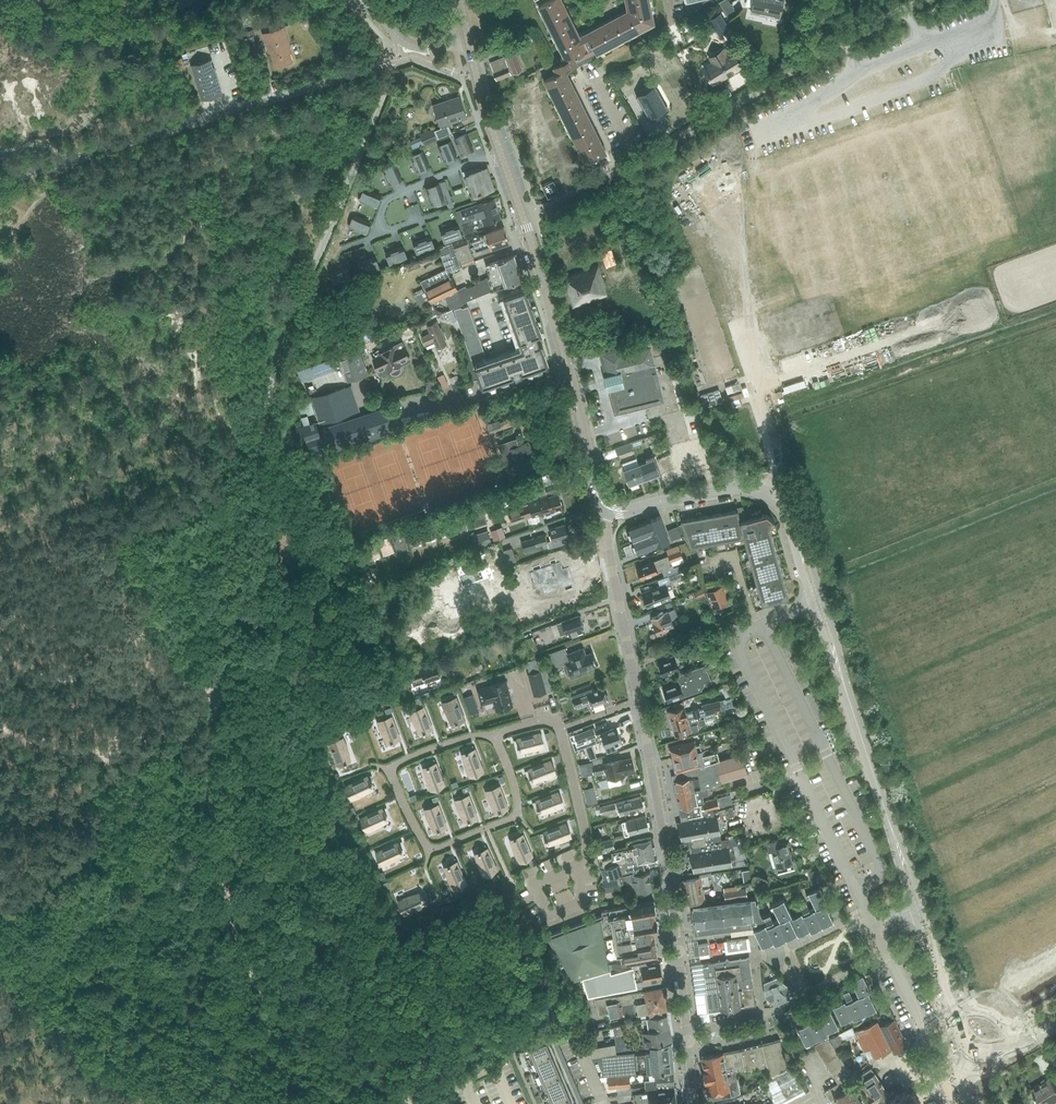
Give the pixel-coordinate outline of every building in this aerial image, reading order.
[(539,6),(543,14),(566,60),(553,66),(557,74),(544,80),(585,162),(595,158),(604,153),(606,152),(570,78),(566,70),(574,66),(578,64),(578,65),(584,62),(583,61),(592,57),(596,55),(596,54),(654,23),(652,14),(650,0),(629,0),(630,9),(620,14),(580,36),(569,14),(562,0),(550,0),(541,5),(539,6)] [(728,17),(736,12),(734,8),(734,7),(732,3),(731,3),(729,0),(723,0),(719,2),(728,17)] [(745,5),(752,7),(751,12),(763,14),(766,15),(766,16),(779,19),(780,13),(783,0),(747,0),(745,5)] [(720,12),(693,29),(700,40),(716,30),(719,35),(730,29),(720,12)] [(272,52),(276,66),(291,61),(289,52),(291,52),(283,28),(264,34),(270,53),(272,52)] [(252,30),(245,32),(250,48),(258,45),(252,30)] [(511,41),(514,46),(526,39),(524,34),(511,41)] [(713,62),(709,64),(718,80),(728,74),(728,75),(734,72),(733,71),(741,66),(731,51),(726,54),(723,49),(710,57),(713,62)] [(490,62),(497,80),(522,70),(515,52),(490,62)] [(174,59),(177,70),(185,67),(185,64),(189,63),(188,59),(183,60),(183,57),(174,59)] [(191,64),(201,100),(222,94),(211,58),(191,64)] [(655,83),(636,94),(650,118),(669,108),(655,83)] [(433,105),(439,122),(440,126),(467,117),(460,96),(433,105)] [(433,128),(420,133),(421,136),(424,144),(438,139),(433,128)] [(466,134),(455,138),(462,154),(472,149),(466,134)] [(456,156),(450,141),(439,145),(445,161),(456,156)] [(422,151),(411,156),(418,171),(429,167),(422,151)] [(394,164),(383,168),(390,184),(401,179),(394,164)] [(468,174),(475,195),(492,189),(485,169),(468,174)] [(445,181),(440,183),(449,208),(454,206),(445,181)] [(443,200),(438,184),(427,188),(432,204),(443,200)] [(382,196),(364,188),(359,200),(377,207),(382,196)] [(456,211),(465,237),(467,236),(469,235),(469,234),(478,231),(476,226),(501,218),(494,198),(456,211)] [(371,222),(354,215),(349,226),(367,233),(371,222)] [(446,242),(462,237),(457,225),(442,231),(446,242)] [(480,236),(478,231),(469,234),(469,235),(467,236),(471,247),(474,245),(476,251),(490,246),(490,248),(510,242),(504,226),(485,233),(486,234),(480,236)] [(434,247),(430,236),(414,242),(418,253),(434,247)] [(467,236),(465,237),(444,244),(452,269),(475,261),(471,247),(467,236)] [(402,247),(387,253),(391,264),(407,258),(402,247)] [(601,253),(606,267),(613,265),(609,251),(601,253)] [(467,300),(495,289),(508,284),(508,285),(523,280),(514,254),(486,264),(490,279),(488,279),(488,277),(478,281),(479,283),(467,288),(466,286),(458,289),(452,277),(451,278),(446,269),(439,273),(421,281),(432,303),(439,299),(445,296),(451,309),(463,304),(463,302),(467,300)] [(379,268),(375,257),(359,263),(363,274),(379,268)] [(563,278),(573,307),(607,295),(604,287),(605,286),(598,265),(563,278)] [(351,278),(347,268),(332,273),(336,284),(351,278)] [(627,282),(633,298),(647,293),(642,277),(627,282)] [(461,307),(454,309),(474,365),(482,387),(548,364),(538,335),(541,334),(525,287),(503,294),(522,348),(482,363),(480,357),(485,355),(468,306),(463,308),(461,307)] [(453,309),(447,312),(451,322),(457,320),(453,309)] [(442,328),(441,329),(437,320),(426,325),(430,333),(422,337),(425,345),(435,341),(438,348),(440,347),(442,348),(444,347),(445,345),(444,345),(446,344),(443,337),(445,336),(442,328)] [(376,357),(372,358),(378,371),(386,367),(387,370),(389,370),(389,371),(390,373),(392,374),(393,374),(395,375),(397,374),(398,373),(400,372),(401,370),(401,369),(401,367),(400,365),(407,361),(411,360),(402,340),(403,340),(399,333),(383,340),(386,348),(375,353),(376,357)] [(621,350),(600,356),(605,377),(603,378),(607,392),(609,392),(615,416),(645,408),(648,420),(663,416),(668,414),(678,412),(670,382),(666,383),(660,358),(664,357),(660,342),(647,345),(648,350),(638,352),(637,347),(625,350),(627,355),(622,356),(621,350)] [(339,354),(348,379),(367,373),(358,348),(339,354)] [(449,385),(443,374),(437,377),(443,388),(449,385)] [(301,418),(317,413),(320,424),(359,411),(351,385),(312,398),(312,400),(299,410),(301,418)] [(719,389),(700,395),(704,408),(723,402),(719,389)] [(379,396),(371,399),(375,410),(383,407),(379,396)] [(315,422),(289,432),(295,447),(304,443),(308,442),(313,457),(400,427),(398,421),(390,424),(384,406),(383,407),(375,410),(318,430),(315,422)] [(500,420),(488,424),(488,425),(490,430),(502,426),(500,422),(500,420)] [(641,438),(631,442),(633,447),(643,444),(641,438)] [(674,454),(656,461),(660,473),(663,481),(696,469),(694,462),(699,460),(708,457),(702,441),(687,446),(688,449),(677,453),(675,444),(672,445),(674,454)] [(633,447),(631,442),(615,448),(618,455),(634,449),(633,447)] [(520,445),(510,449),(516,467),(510,469),(513,479),(520,477),(537,471),(528,443),(520,445)] [(647,460),(639,463),(645,479),(660,473),(656,461),(654,457),(654,455),(646,458),(647,460)] [(645,479),(639,463),(624,469),(629,484),(645,479)] [(523,506),(509,511),(513,521),(527,516),(532,515),(533,516),(542,514),(562,507),(558,493),(556,488),(546,491),(547,494),(538,497),(521,502),(523,506)] [(422,502),(421,503),(423,509),(428,508),(429,507),(427,501),(426,501),(422,502)] [(470,528),(487,523),(484,516),(483,510),(493,507),(491,501),(481,504),(482,507),(465,512),(470,528)] [(743,534),(740,520),(738,510),(724,512),(730,544),(733,543),(732,536),(743,534)] [(465,527),(460,511),(448,515),(453,531),(465,527)] [(727,544),(730,544),(724,512),(711,515),(715,539),(726,537),(727,544)] [(746,559),(747,562),(778,553),(772,532),(777,530),(776,525),(774,520),(771,516),(767,513),(740,520),(743,534),(746,533),(753,557),(746,559)] [(450,532),(445,515),(435,518),(440,535),(450,532)] [(630,529),(627,530),(630,539),(633,538),(634,542),(632,543),(635,551),(637,550),(638,552),(656,545),(656,546),(670,541),(660,515),(647,520),(647,521),(629,527),(630,529)] [(705,541),(715,539),(711,515),(697,517),(703,549),(706,548),(705,541)] [(700,549),(703,549),(697,517),(681,520),(690,544),(699,542),(700,549)] [(436,537),(430,520),(419,524),(425,541),(436,537)] [(544,534),(534,538),(521,542),(525,553),(538,549),(537,546),(548,543),(549,547),(570,541),(565,523),(549,528),(553,540),(547,542),(544,534)] [(421,543),(415,524),(405,527),(411,546),(421,543)] [(678,525),(668,529),(672,540),(682,536),(678,525)] [(502,527),(491,531),(493,539),(504,535),(502,527)] [(471,536),(475,547),(491,542),(488,531),(471,536)] [(408,547),(402,532),(392,535),(398,551),(399,550),(404,549),(408,547)] [(394,551),(388,536),(378,540),(383,555),(394,551)] [(380,556),(375,542),(366,545),(370,559),(380,556)] [(669,555),(638,567),(641,577),(662,570),(672,566),(671,561),(683,557),(679,545),(666,550),(669,555)] [(503,550),(508,563),(516,560),(511,547),(503,550)] [(349,557),(357,566),(367,557),(360,548),(349,557)] [(754,563),(757,573),(781,566),(778,553),(747,562),(747,565),(754,563)] [(529,572),(527,573),(528,574),(530,573),(536,589),(533,590),(542,588),(544,595),(575,584),(569,567),(563,569),(560,561),(529,572)] [(753,585),(754,588),(785,580),(781,566),(757,573),(760,583),(753,585)] [(375,582),(369,570),(358,576),(364,587),(375,582)] [(680,571),(668,575),(671,582),(678,579),(683,578),(680,571)] [(785,580),(754,588),(755,591),(762,589),(765,600),(789,593),(785,580)] [(671,583),(643,593),(647,605),(666,598),(665,598),(668,597),(666,590),(673,588),(671,583)] [(707,593),(713,608),(728,602),(724,592),(722,587),(721,586),(707,593)] [(669,611),(652,618),(654,622),(652,622),(657,634),(666,630),(669,636),(678,633),(675,627),(675,626),(673,621),(679,619),(675,608),(669,611)] [(561,636),(568,633),(570,632),(571,636),(583,632),(581,627),(583,626),(579,616),(556,624),(561,636)] [(538,649),(533,636),(525,639),(530,652),(538,649)] [(660,663),(660,662),(659,662),(660,666),(659,666),(661,673),(663,672),(664,675),(665,675),(664,674),(672,671),(673,672),(680,670),(678,663),(687,660),(686,656),(697,652),(692,640),(681,644),(684,651),(666,658),(667,660),(660,663)] [(597,665),(592,652),(586,654),(583,648),(565,655),(563,648),(550,653),(555,667),(565,663),(570,675),(597,665)] [(440,676),(439,673),(435,663),(409,672),(412,679),(424,675),(426,681),(440,676)] [(705,664),(687,671),(676,675),(678,681),(675,683),(675,684),(665,688),(665,687),(664,688),(665,691),(664,691),(666,697),(667,697),(669,700),(670,700),(669,699),(677,697),(677,698),(701,689),(701,688),(702,687),(703,686),(704,685),(704,683),(704,682),(711,679),(705,664)] [(540,671),(530,674),(536,695),(546,692),(540,671)] [(558,671),(552,673),(555,680),(560,678),(558,671)] [(490,685),(477,689),(481,705),(493,702),(496,711),(514,706),(506,680),(489,684),(490,685)] [(555,683),(561,695),(565,693),(560,683),(561,682),(560,680),(555,683)] [(592,707),(608,701),(603,687),(594,690),(594,689),(572,697),(575,707),(590,701),(592,707)] [(473,693),(464,696),(470,714),(480,710),(473,693)] [(449,700),(443,702),(443,703),(445,709),(452,723),(455,722),(456,723),(458,722),(458,721),(463,719),(465,724),(466,723),(455,696),(454,696),(455,698),(450,700),(449,700)] [(670,712),(668,712),(670,717),(671,718),(673,723),(688,719),(714,712),(714,711),(722,709),(719,700),(703,705),(703,707),(699,709),(699,707),(692,709),(692,711),(686,712),(684,706),(676,708),(669,710),(670,712)] [(417,709),(411,712),(413,719),(420,733),(423,732),(426,731),(431,729),(433,733),(434,733),(423,705),(422,706),(423,707),(417,709)] [(688,719),(673,723),(674,728),(673,729),(674,734),(676,734),(676,735),(691,731),(699,729),(698,728),(701,727),(700,724),(706,723),(705,721),(716,718),(714,712),(688,719)] [(385,719),(379,721),(379,722),(381,728),(388,742),(391,741),(391,742),(394,741),(393,740),(399,738),(401,743),(401,742),(391,715),(390,715),(391,717),(385,719)] [(575,734),(569,736),(575,751),(594,743),(591,738),(595,736),(597,735),(594,727),(594,726),(574,733),(575,734)] [(616,727),(600,733),(597,734),(600,742),(603,741),(605,747),(615,743),(616,746),(620,744),(619,742),(622,741),(616,727)] [(542,733),(513,740),(513,741),(518,739),(519,745),(519,748),(520,748),(521,751),(536,749),(543,746),(543,747),(544,747),(542,740),(540,734),(542,734),(542,733)] [(330,741),(329,742),(340,769),(339,764),(344,762),(345,763),(347,762),(347,761),(350,760),(346,745),(343,739),(343,738),(336,740),(336,741),(331,743),(330,741)] [(672,752),(673,757),(689,752),(689,751),(701,748),(700,744),(696,745),(695,740),(687,742),(671,746),(671,747),(670,749),(671,751),(672,752)] [(466,753),(463,754),(467,769),(470,775),(470,776),(477,773),(482,771),(483,773),(484,772),(473,745),(472,745),(474,750),(468,752),(468,751),(466,752),(466,753)] [(689,752),(673,757),(677,773),(705,765),(720,760),(717,751),(703,753),(702,749),(701,748),(689,751),(689,752)] [(673,775),(678,799),(702,794),(702,796),(709,794),(708,787),(727,780),(727,779),(747,773),(741,754),(720,761),(720,760),(705,765),(677,773),(673,775)] [(592,762),(580,765),(582,776),(593,774),(606,771),(608,779),(616,777),(616,776),(635,771),(632,757),(604,764),(604,762),(593,765),(592,765),(592,762)] [(427,767),(424,768),(428,783),(431,789),(431,790),(438,787),(443,785),(444,786),(445,786),(434,759),(433,759),(435,763),(429,766),(429,765),(427,766),(427,767)] [(552,760),(524,771),(525,772),(529,770),(531,775),(531,776),(532,778),(534,781),(549,777),(555,774),(556,774),(553,767),(551,762),(552,761),(552,760)] [(372,775),(345,787),(345,788),(347,787),(349,792),(352,799),(353,799),(353,798),(359,796),(373,788),(371,785),(372,785),(371,782),(370,783),(368,777),(372,775)] [(493,788),(486,791),(486,792),(487,791),(489,798),(496,812),(499,811),(501,811),(501,810),(507,808),(508,812),(509,812),(499,784),(498,785),(498,786),(493,788)] [(598,802),(594,786),(584,789),(588,805),(598,802)] [(560,792),(532,802),(532,803),(537,801),(539,807),(538,807),(539,810),(540,809),(541,812),(556,808),(562,805),(562,806),(563,805),(561,799),(560,799),(558,793),(560,793),(560,792)] [(462,797),(455,800),(456,801),(458,807),(465,821),(468,820),(468,821),(471,820),(470,819),(476,817),(478,821),(479,821),(468,794),(467,794),(468,796),(462,798),(462,797)] [(678,799),(682,821),(714,814),(714,812),(721,809),(720,806),(732,803),(730,794),(704,802),(702,796),(702,794),(678,799)] [(641,796),(619,802),(617,802),(617,803),(615,803),(600,807),(599,804),(595,806),(597,815),(601,814),(617,810),(618,809),(620,815),(644,808),(641,796)] [(432,807),(425,809),(425,810),(426,810),(427,816),(434,830),(437,829),(438,830),(440,829),(440,828),(445,826),(447,831),(448,830),(437,803),(437,805),(432,807)] [(685,840),(691,839),(718,834),(721,847),(727,846),(738,844),(737,837),(721,839),(718,820),(735,816),(733,806),(721,809),(714,812),(714,814),(682,821),(681,821),(685,840)] [(386,807),(360,819),(360,820),(362,819),(364,824),(367,831),(368,831),(367,830),(374,828),(387,820),(386,817),(387,817),(386,814),(385,815),(382,809),(387,807),(386,807)] [(622,822),(625,835),(649,828),(646,815),(622,822)] [(567,823),(540,834),(545,833),(547,838),(546,838),(547,841),(548,841),(549,844),(564,839),(570,836),(570,837),(571,837),(568,830),(566,824),(568,824),(567,823)] [(514,838),(511,840),(516,855),(519,860),(519,861),(526,859),(526,858),(531,856),(532,857),(533,857),(521,830),(520,831),(522,835),(517,837),(516,837),(514,838)] [(691,839),(693,853),(721,847),(718,834),(691,839)] [(595,842),(597,852),(614,848),(612,838),(595,842)] [(605,867),(607,875),(604,876),(606,879),(608,878),(635,870),(636,872),(645,870),(643,861),(657,858),(653,838),(632,843),(634,852),(616,858),(617,863),(605,867)] [(796,867),(795,862),(792,862),(787,843),(779,845),(778,839),(766,842),(769,853),(772,852),(776,867),(774,868),(775,873),(777,874),(795,869),(796,867)] [(402,840),(375,853),(376,853),(377,853),(380,858),(379,858),(382,865),(383,864),(389,862),(403,854),(401,851),(402,851),(401,848),(400,849),(398,843),(402,841),(402,840)] [(721,847),(693,853),(697,872),(711,869),(747,862),(743,843),(738,844),(727,846),(721,847)] [(479,852),(476,854),(481,869),(484,874),(483,875),(484,875),(490,873),(490,872),(496,870),(496,871),(497,871),(485,844),(484,845),(486,849),(481,851),(478,852),(479,852)] [(448,866),(445,867),(450,882),(453,888),(453,889),(460,886),(465,883),(466,885),(467,884),(455,858),(454,858),(456,862),(450,865),(450,864),(448,865),(448,866)] [(809,872),(812,884),(822,882),(818,869),(809,872)] [(650,872),(633,875),(632,875),(633,881),(630,882),(632,893),(652,890),(650,877),(651,877),(650,872)] [(706,889),(704,890),(704,888),(710,886),(713,882),(712,873),(700,875),(701,877),(682,881),(686,902),(694,901),(694,902),(705,900),(705,897),(708,896),(706,889)] [(604,880),(607,892),(614,891),(614,887),(619,886),(617,877),(604,880)] [(708,909),(712,934),(754,928),(762,945),(773,940),(774,942),(793,933),(792,931),(796,930),(798,935),(806,931),(805,929),(809,928),(811,932),(819,928),(818,926),(821,924),(822,926),(833,920),(826,904),(828,903),(820,885),(808,891),(815,905),(809,907),(806,901),(800,904),(804,910),(792,916),(784,897),(772,903),(779,918),(774,921),(770,912),(762,916),(758,908),(758,902),(752,903),(708,909)] [(723,888),(724,891),(726,901),(747,897),(746,887),(738,889),(738,885),(723,888)] [(400,901),(399,901),(402,908),(402,907),(405,913),(403,913),(403,914),(430,902),(430,901),(425,903),(423,898),(424,898),(423,895),(422,896),(420,893),(406,898),(400,901)] [(559,957),(573,980),(610,969),(610,965),(626,962),(626,959),(658,954),(657,948),(659,947),(656,933),(653,933),(653,930),(658,929),(657,918),(655,918),(654,912),(656,911),(654,899),(601,910),(601,914),(546,936),(559,957)] [(694,936),(712,934),(708,909),(692,911),(694,936)] [(727,941),(728,950),(748,948),(746,938),(727,941)] [(694,946),(695,956),(710,953),(708,943),(694,946)] [(844,955),(847,962),(857,957),(854,950),(844,955)] [(904,961),(901,955),(898,956),(895,958),(899,964),(904,961)] [(749,957),(703,964),(691,965),(696,994),(707,993),(709,1012),(756,1005),(749,957)] [(610,970),(582,978),(588,997),(664,983),(661,962),(652,963),(652,965),(646,966),(646,963),(632,965),(633,967),(611,973),(610,970)] [(852,996),(849,990),(843,993),(846,999),(834,1005),(842,1022),(853,1017),(855,1019),(876,1009),(868,992),(871,991),(863,974),(853,979),(855,983),(853,984),(857,994),(852,996)] [(778,975),(777,976),(764,982),(765,996),(775,1005),(790,998),(788,984),(778,975)] [(668,1007),(665,997),(663,986),(634,991),(596,1000),(599,1015),(609,1013),(610,1016),(624,1013),(625,1015),(668,1007)] [(580,1000),(584,1014),(593,1012),(589,998),(580,1000)] [(798,1027),(805,1043),(829,1031),(828,1029),(839,1024),(831,1007),(816,1014),(813,1007),(807,1010),(811,1017),(806,1019),(798,1005),(787,1011),(795,1028),(798,1027)] [(642,1019),(613,1026),(616,1044),(615,1044),(615,1050),(650,1044),(671,1040),(667,1013),(642,1017),(642,1019)] [(855,1031),(854,1032),(856,1035),(864,1051),(867,1059),(874,1056),(875,1057),(891,1049),(893,1053),(907,1046),(895,1019),(880,1026),(877,1020),(859,1029),(855,1031)] [(838,1034),(830,1038),(834,1045),(835,1045),(837,1050),(845,1047),(838,1034)] [(828,1036),(814,1044),(817,1048),(837,1081),(838,1082),(846,1078),(852,1074),(828,1036)] [(522,1051),(526,1059),(529,1058),(531,1064),(528,1065),(535,1081),(538,1080),(541,1086),(538,1087),(544,1103),(547,1101),(548,1103),(576,1103),(547,1037),(536,1042),(538,1045),(522,1051)] [(552,1039),(580,1103),(584,1102),(583,1102),(556,1037),(552,1039)] [(741,1049),(723,1053),(726,1069),(733,1068),(734,1071),(736,1071),(768,1065),(770,1075),(787,1066),(780,1039),(741,1049)] [(616,1052),(591,1056),(596,1066),(673,1058),(672,1048),(671,1040),(650,1044),(651,1051),(616,1057),(616,1052)] [(788,1042),(791,1055),(799,1052),(796,1040),(788,1042)] [(588,1048),(591,1056),(616,1052),(615,1044),(588,1048)] [(704,1072),(704,1076),(705,1081),(706,1081),(709,1098),(712,1100),(734,1096),(740,1092),(736,1071),(734,1071),(733,1068),(726,1069),(723,1053),(702,1057),(704,1071),(704,1072)] [(673,1058),(596,1066),(600,1075),(674,1068),(673,1058)] [(881,1100),(889,1095),(871,1068),(857,1077),(874,1102),(880,1098),(881,1100)] [(646,1086),(632,1088),(633,1093),(646,1091),(674,1087),(673,1071),(656,1073),(655,1073),(656,1079),(649,1080),(645,1080),(646,1086)] [(608,1077),(609,1088),(630,1086),(629,1075),(608,1077)] [(840,1103),(862,1103),(846,1078),(838,1082),(838,1083),(825,1091),(830,1100),(836,1097),(840,1103)] [(1050,1103),(1054,1103),(1055,1103),(1055,1088),(1050,1079),(1032,1090),(1040,1103),(1044,1103),(1049,1101),(1050,1103)] [(747,1083),(741,1085),(744,1092),(750,1090),(747,1083)] [(633,1093),(634,1103),(638,1103),(672,1103),(677,1103),(674,1087),(646,1091),(633,1093)]
